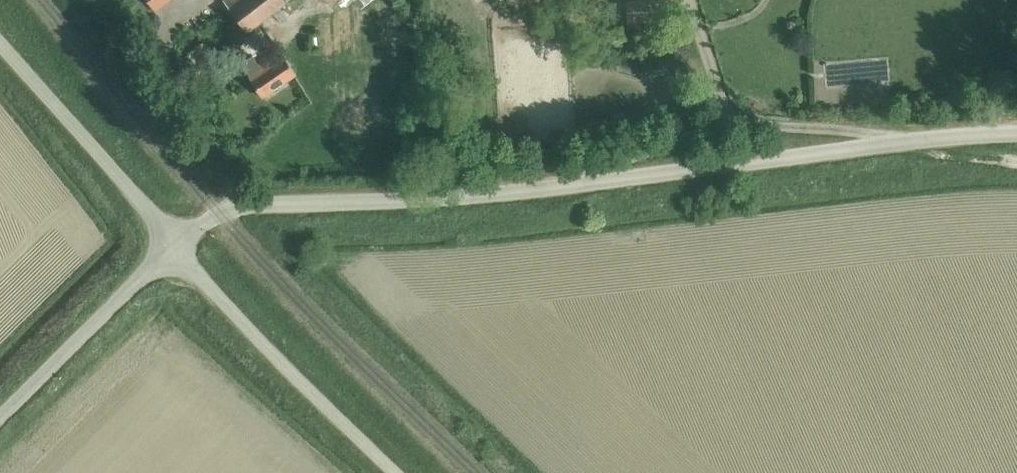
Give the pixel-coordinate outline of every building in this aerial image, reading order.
[(162,9),(172,0),(154,0),(162,9)] [(223,1),(247,33),(290,0),(224,0),(223,1)] [(628,6),(629,23),(670,20),(669,4),(628,6)] [(242,66),(245,70),(263,98),(295,76),(279,52),(260,65),(255,57),(242,66)]
